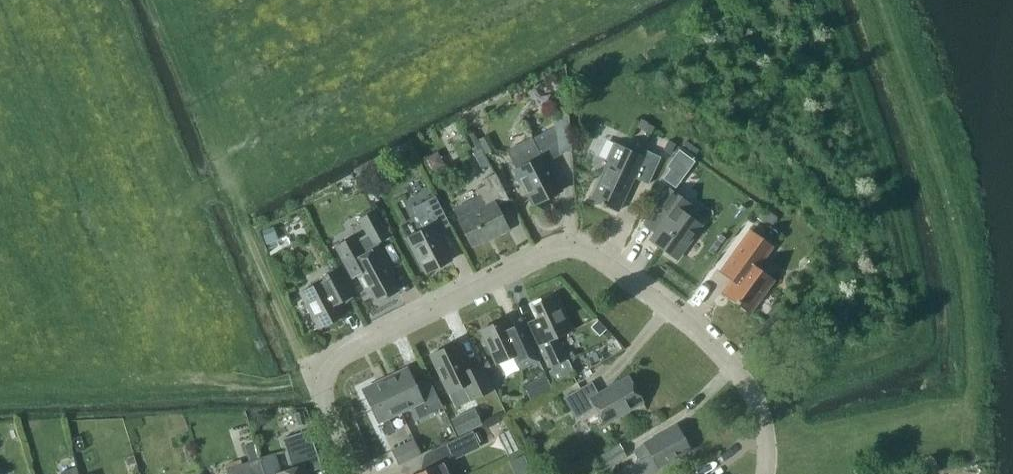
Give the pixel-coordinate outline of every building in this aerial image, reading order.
[(560,154),(559,152),(555,125),(531,138),(530,137),(505,150),(516,170),(514,171),(523,189),(525,188),(533,204),(559,190),(544,162),(560,154)] [(478,139),(483,148),(492,143),(487,134),(478,139)] [(608,158),(608,159),(590,197),(617,210),(633,177),(647,183),(661,154),(635,142),(632,149),(614,140),(606,157),(608,158)] [(489,163),(482,148),(473,153),(480,168),(489,163)] [(669,166),(662,175),(672,182),(679,173),(669,166)] [(457,219),(471,246),(494,234),(495,235),(508,229),(495,205),(508,199),(494,172),(481,179),(484,184),(475,189),(478,195),(452,209),(457,219)] [(669,188),(655,208),(667,216),(649,240),(675,258),(700,223),(684,212),(690,203),(669,188)] [(422,228),(407,236),(425,272),(450,259),(435,230),(449,223),(434,195),(411,207),(422,228)] [(389,237),(374,209),(357,218),(365,234),(372,246),(377,243),(389,237)] [(266,244),(278,240),(273,227),(261,231),(266,244)] [(722,293),(748,311),(772,279),(755,266),(771,245),(750,230),(720,271),(732,279),(722,293)] [(377,243),(372,246),(365,234),(355,240),(356,241),(338,251),(351,276),(357,273),(367,292),(370,290),(376,301),(397,290),(389,274),(392,272),(377,243)] [(299,291),(318,327),(343,314),(335,300),(350,293),(337,268),(322,275),(324,279),(299,291)] [(572,328),(556,293),(532,304),(538,317),(527,322),(541,352),(539,353),(547,368),(551,367),(552,370),(549,371),(554,383),(573,373),(567,359),(568,358),(557,336),(572,328)] [(495,363),(512,355),(519,369),(538,360),(520,321),(508,327),(504,318),(479,329),(495,363)] [(597,320),(591,326),(599,334),(605,328),(597,320)] [(463,384),(470,399),(492,389),(479,363),(468,369),(455,341),(429,354),(447,392),(463,384)] [(406,367),(384,378),(400,410),(412,404),(418,417),(441,406),(428,377),(414,384),(406,367)] [(591,381),(563,397),(575,418),(595,407),(603,422),(641,400),(628,376),(598,394),(591,381)] [(523,388),(528,398),(552,388),(547,377),(523,388)] [(400,410),(384,378),(362,389),(384,434),(393,429),(387,416),(400,410)] [(459,435),(483,424),(475,408),(451,419),(459,435)] [(297,426),(307,423),(303,410),(293,413),(297,426)] [(635,460),(643,473),(647,473),(659,467),(657,465),(688,448),(676,425),(632,450),(637,459),(635,460)] [(508,428),(498,433),(509,455),(520,450),(508,428)] [(277,473),(306,473),(306,472),(321,467),(314,444),(307,429),(282,437),(292,468),(277,473)] [(447,442),(454,456),(478,444),(472,430),(447,442)] [(413,439),(391,449),(398,464),(420,453),(413,439)] [(595,458),(602,471),(626,457),(619,444),(595,458)] [(273,473),(267,455),(259,457),(264,473),(272,473),(273,473)] [(523,455),(512,460),(518,473),(532,473),(523,455)] [(259,457),(226,468),(228,473),(264,473),(259,457)] [(443,460),(414,473),(450,473),(443,460)]
